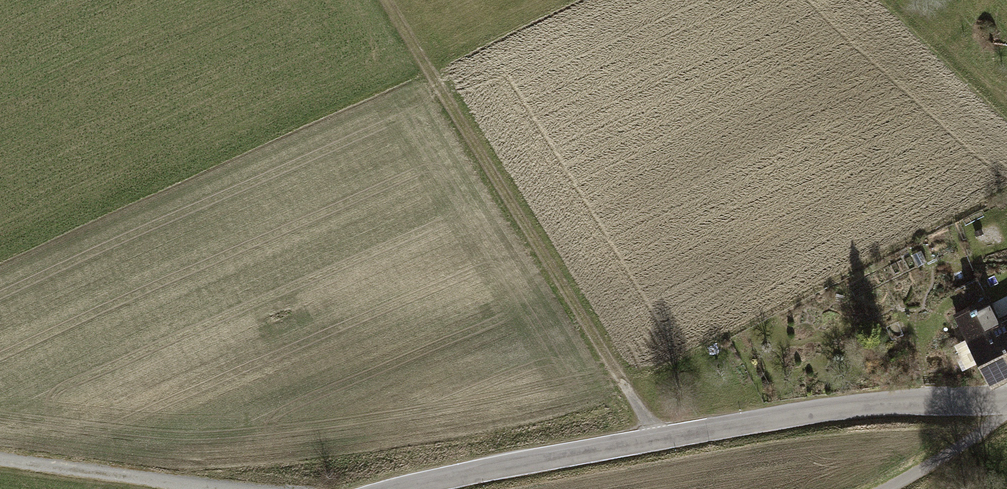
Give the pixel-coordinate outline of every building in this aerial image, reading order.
[(1006,374),(1006,357),(986,317),(994,312),(988,301),(956,317),(990,383),(1006,374)] [(994,312),(986,317),(1006,357),(1006,320),(1000,324),(994,312)]
